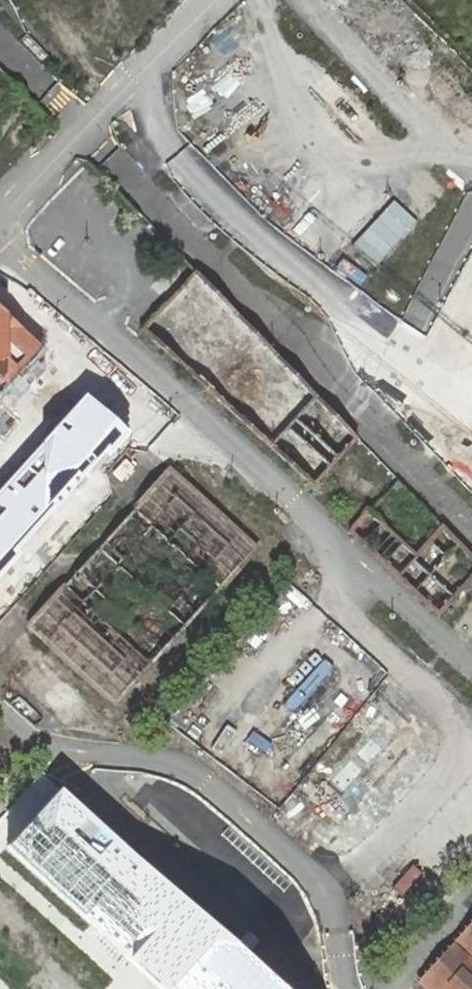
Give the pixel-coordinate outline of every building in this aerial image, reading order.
[(165,304),(195,272),(177,253),(149,286),(165,304)] [(356,438),(195,272),(165,304),(161,308),(141,329),(314,486),(356,438)] [(0,309),(0,393),(41,347),(0,309)] [(28,625),(115,704),(256,550),(169,470),(28,625)] [(441,526),(415,555),(369,512),(367,511),(349,531),(397,576),(396,578),(438,616),(471,577),(471,558),(441,526)] [(58,792),(23,832),(20,830),(14,837),(17,839),(6,850),(125,958),(124,959),(157,988),(277,988),(220,937),(221,936),(179,897),(178,899),(58,792)] [(417,980),(426,988),(471,988),(471,918),(417,980)]
